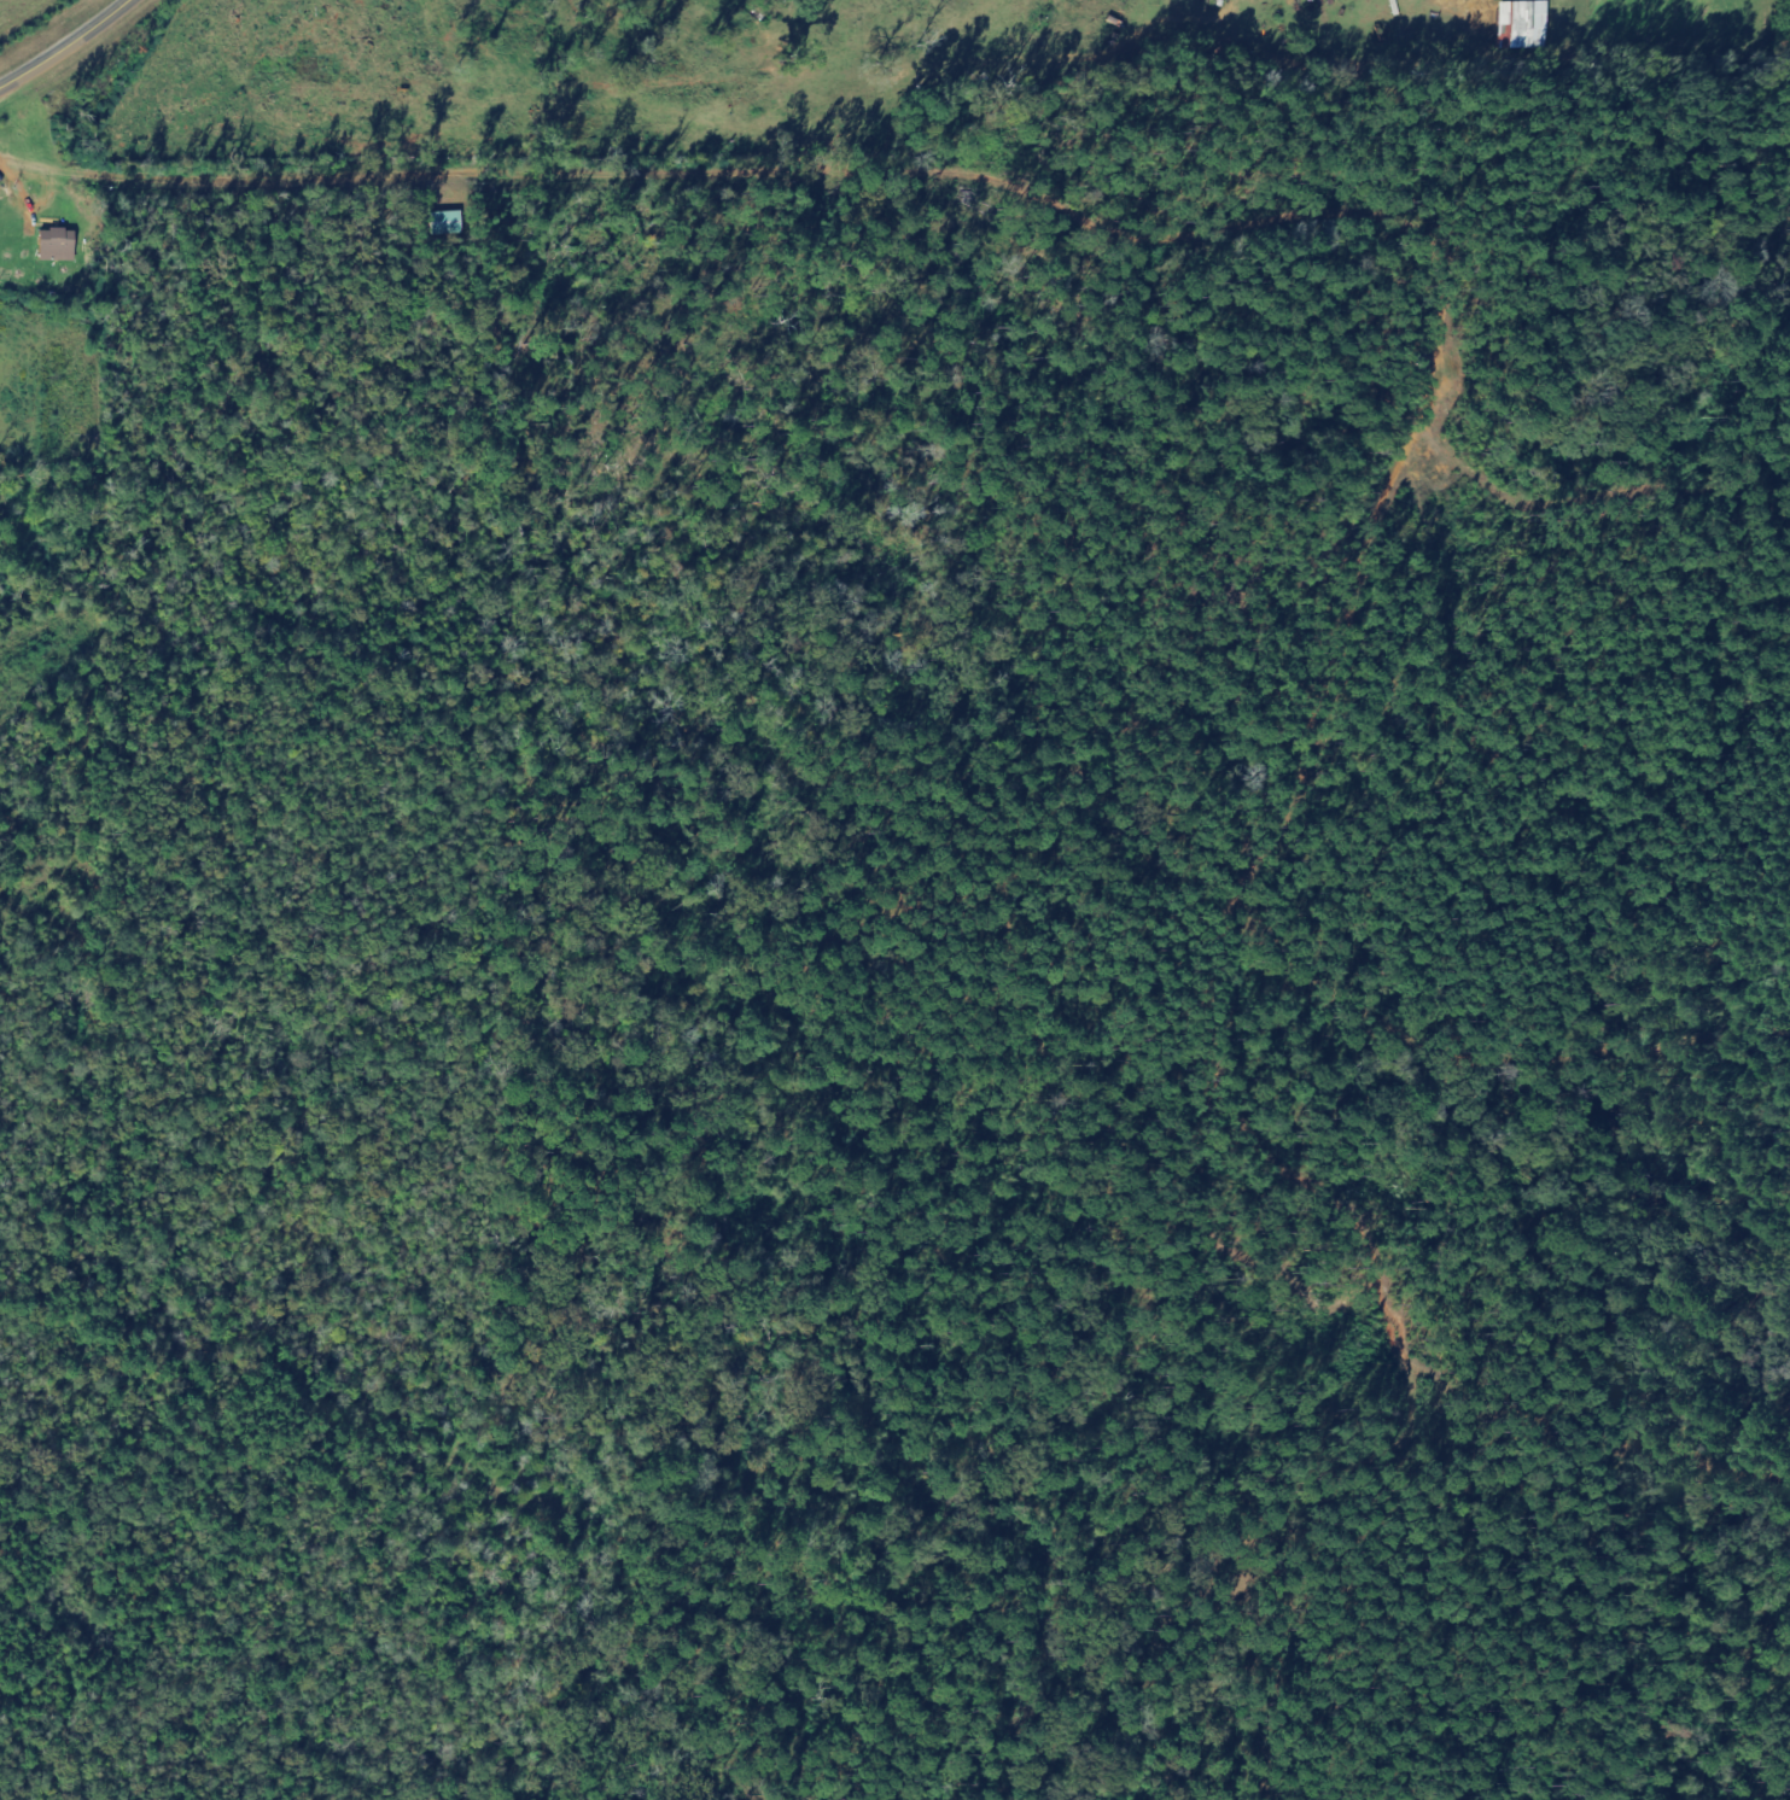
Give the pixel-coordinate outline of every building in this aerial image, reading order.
[(1501,3),(1503,49),(1550,48),(1549,1),(1501,3)] [(437,213),(438,235),(468,234),(467,212),(437,213)] [(80,261),(79,230),(43,231),(43,261),(80,261)]
